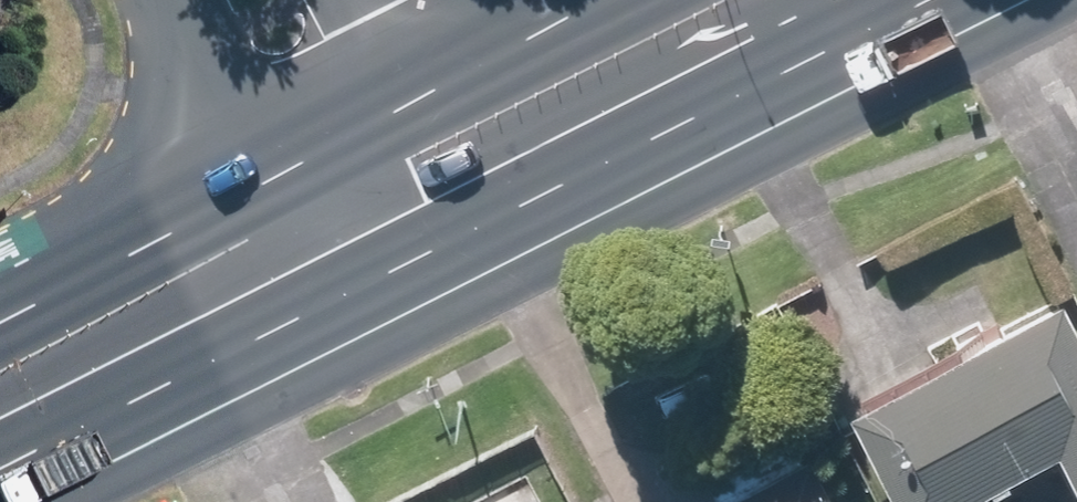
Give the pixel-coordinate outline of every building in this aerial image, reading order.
[(1067,289),(855,394),(908,501),(946,501),(1063,443),(1076,471),(1076,308),(1067,289)] [(814,445),(706,501),(843,501),(814,445)]
